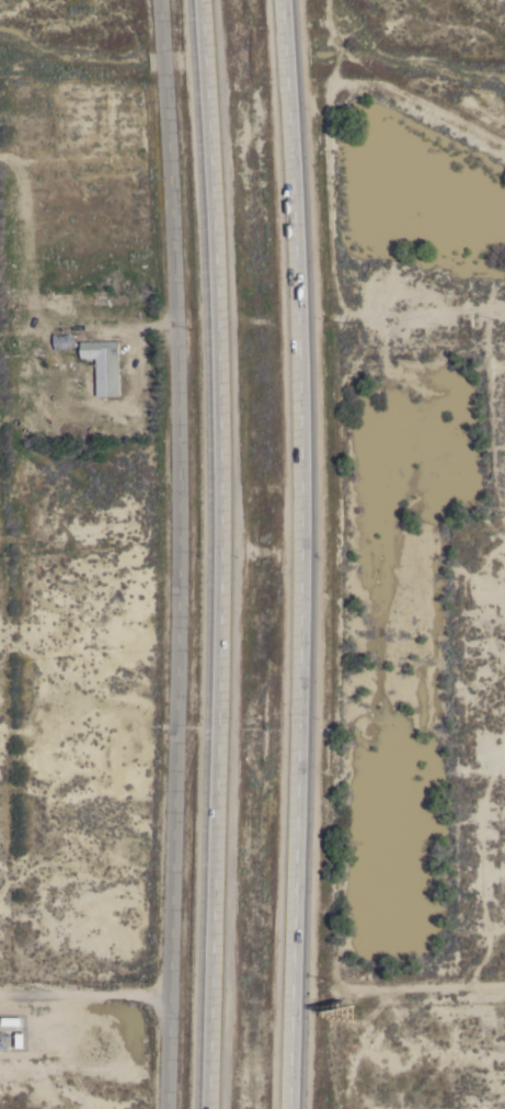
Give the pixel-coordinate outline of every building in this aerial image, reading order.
[(29,294),(13,295),(14,311),(29,310),(29,294)] [(92,360),(93,397),(117,396),(116,348),(99,349),(98,344),(77,344),(78,360),(92,360)]
